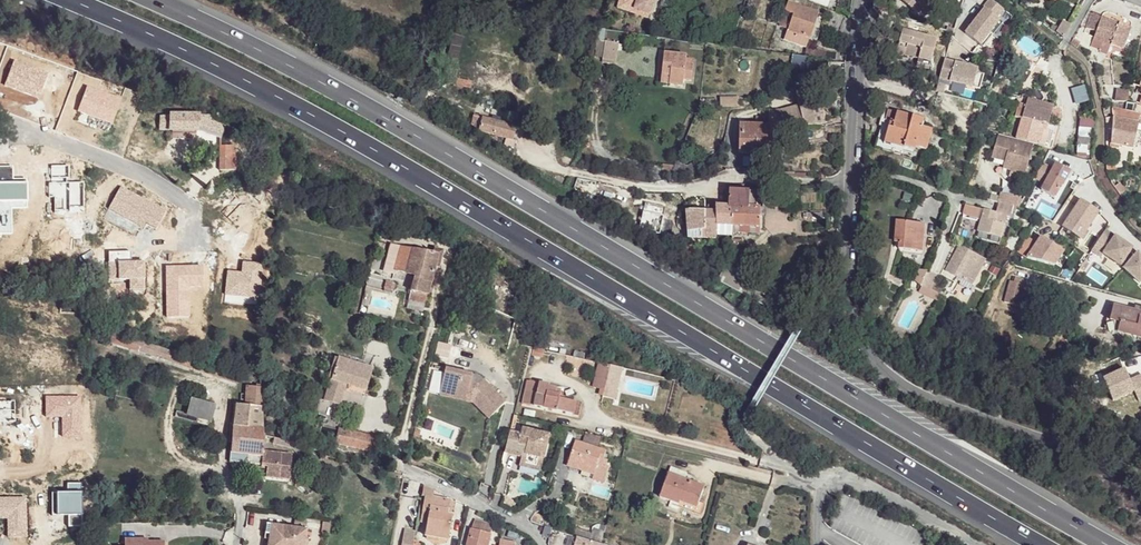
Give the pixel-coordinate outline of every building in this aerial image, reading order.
[(626,0),(625,0),(623,0),(619,9),(636,15),(637,11),(651,16),(657,0),(626,0)] [(922,13),(926,8),(933,0),(907,0),(922,13)] [(926,8),(930,11),(939,0),(933,0),(926,8)] [(821,15),(793,3),(783,25),(789,28),(785,37),(806,47),(821,15)] [(1005,13),(992,3),(985,11),(984,10),(975,21),(978,23),(967,36),(985,50),(995,38),(992,36),(1001,24),(998,22),(1005,13)] [(650,20),(651,16),(637,11),(636,15),(650,20)] [(846,21),(830,13),(827,20),(843,27),(846,21)] [(1102,18),(1092,15),(1087,30),(1097,33),(1102,18)] [(1133,29),(1102,18),(1097,33),(1094,41),(1124,52),(1133,29)] [(940,40),(907,29),(903,40),(926,48),(922,60),(921,65),(932,69),(940,40)] [(1067,32),(1062,29),(1058,35),(1063,39),(1065,34),(1067,32)] [(746,40),(735,37),(733,45),(745,46),(746,40)] [(605,39),(604,48),(616,50),(618,40),(605,39)] [(926,48),(903,40),(901,46),(910,49),(908,55),(922,60),(926,48)] [(910,49),(901,46),(900,52),(908,55),(910,49)] [(829,49),(820,47),(818,58),(827,60),(829,49)] [(604,48),(604,56),(616,57),(616,50),(604,48)] [(694,51),(672,50),(670,71),(678,72),(677,80),(691,81),(691,75),(699,76),(701,62),(693,60),(694,51)] [(50,73),(15,59),(4,85),(39,100),(50,73)] [(975,69),(943,59),(937,77),(941,78),(970,87),(974,73),(975,69)] [(678,72),(670,71),(669,79),(677,80),(678,72)] [(981,75),(974,73),(970,87),(977,89),(981,75)] [(472,83),(455,79),(454,85),(471,89),(472,83)] [(123,97),(88,85),(78,111),(114,123),(123,97)] [(1117,98),(1126,101),(1128,90),(1117,87),(1117,98)] [(811,90),(799,92),(801,107),(784,111),(772,111),(771,115),(771,121),(772,126),(774,126),(805,128),(816,127),(814,109),(811,90)] [(745,106),(746,98),(728,96),(727,104),(745,106)] [(824,108),(814,109),(816,127),(826,126),(824,108)] [(1124,110),(1116,108),(1114,117),(1126,120),(1128,111),(1124,110)] [(1051,117),(1025,110),(1024,116),(1022,122),(1018,138),(1051,148),(1055,132),(1048,130),(1051,117)] [(923,154),(924,150),(934,153),(940,133),(929,129),(931,123),(904,115),(895,113),(893,123),(897,125),(902,125),(900,131),(896,130),(895,132),(892,145),(923,154)] [(198,119),(161,117),(160,130),(199,132),(199,130),(199,127),(198,119)] [(516,128),(474,117),(471,127),(477,131),(504,138),(513,141),(516,128)] [(1090,145),(1092,118),(1079,117),(1077,144),(1090,145)] [(1126,120),(1114,117),(1113,143),(1133,148),(1139,123),(1126,120)] [(208,119),(198,119),(199,127),(208,129),(208,122),(208,119)] [(225,129),(208,122),(208,129),(206,133),(221,139),(225,129)] [(893,123),(889,122),(887,129),(895,132),(896,130),(897,125),(893,123)] [(772,126),(743,124),(740,152),(773,154),(774,126),(772,126)] [(1034,146),(999,136),(993,159),(1013,165),(1012,172),(1026,176),(1034,146)] [(513,141),(504,138),(502,145),(514,148),(516,141),(513,141)] [(237,147),(221,146),(221,170),(237,170),(237,147)] [(1063,185),(1071,169),(1057,163),(1053,168),(1044,163),(1036,178),(1045,183),(1042,189),(1056,196),(1062,184),(1063,185)] [(69,165),(51,165),(51,181),(47,181),(47,199),(52,199),(53,213),(84,212),(83,184),(70,185),(69,165)] [(0,166),(0,234),(14,234),(13,209),(29,209),(29,179),(13,179),(13,166),(0,166)] [(166,210),(122,187),(108,213),(145,232),(149,225),(156,229),(166,210)] [(749,194),(730,193),(730,204),(730,207),(730,228),(731,228),(732,228),(760,229),(759,210),(749,210),(749,196),(749,194)] [(260,203),(250,194),(243,201),(254,209),(260,203)] [(760,196),(749,196),(749,210),(759,210),(760,210),(760,196)] [(1098,213),(1081,201),(1062,227),(1080,240),(1098,213)] [(1015,207),(1000,203),(997,215),(1009,218),(1012,219),(1015,207)] [(727,207),(720,207),(720,212),(719,228),(730,228),(730,207),(727,207)] [(710,212),(707,212),(692,211),(692,217),(692,237),(719,239),(719,232),(719,228),(720,212),(710,212)] [(997,215),(984,212),(978,234),(1003,240),(1009,218),(997,215)] [(1012,219),(1009,218),(1003,240),(1002,247),(1008,249),(1015,220),(1012,219)] [(927,226),(907,222),(904,240),(902,250),(922,254),(927,226)] [(1133,251),(1106,232),(1092,253),(1101,260),(1104,257),(1121,268),(1133,251)] [(1003,240),(978,234),(976,240),(1002,247),(1003,240)] [(1050,247),(1034,241),(1024,257),(1033,261),(1031,267),(1041,271),(1044,264),(1047,257),(1050,247)] [(431,254),(401,247),(396,262),(395,267),(415,273),(431,276),(435,266),(437,266),(440,252),(432,249),(431,254)] [(987,262),(961,247),(948,271),(973,286),(987,262)] [(131,251),(108,251),(109,280),(128,279),(128,292),(147,291),(146,260),(131,261),(131,251)] [(1124,271),(1140,285),(1140,284),(1140,258),(1138,255),(1124,271)] [(1057,261),(1047,257),(1044,264),(1054,269),(1057,261)] [(396,262),(386,259),(384,269),(394,272),(395,267),(396,262)] [(242,271),(227,270),(225,295),(261,298),(264,263),(243,261),(242,271)] [(204,264),(166,264),(166,318),(192,318),(192,291),(204,291),(204,264)] [(939,275),(930,271),(924,286),(925,287),(932,290),(939,275)] [(431,276),(415,273),(409,298),(425,302),(431,276)] [(1017,278),(1016,282),(1012,281),(1006,302),(1026,307),(1032,287),(1024,284),(1025,280),(1017,278)] [(393,283),(386,281),(384,288),(391,290),(393,283)] [(932,290),(925,287),(921,293),(939,304),(943,296),(932,290)] [(1137,309),(1136,315),(1108,309),(1104,329),(1136,336),(1140,337),(1140,310),(1137,309)] [(371,368),(338,358),(324,400),(339,404),(346,384),(365,390),(371,368)] [(613,366),(603,363),(596,386),(607,389),(613,366)] [(454,369),(446,366),(439,392),(447,395),(454,369)] [(623,370),(613,366),(607,389),(605,397),(615,400),(623,370)] [(478,374),(454,369),(447,395),(465,399),(467,393),(473,395),(476,400),(472,401),(488,416),(506,399),(478,374)] [(551,384),(530,379),(524,402),(543,407),(545,409),(559,413),(559,411),(579,416),(582,404),(561,398),(562,388),(550,386),(551,384)] [(263,435),(263,430),(260,388),(246,386),(245,395),(240,394),(240,401),(245,401),(245,407),(236,406),(234,428),(237,428),(236,452),(231,451),(230,462),(248,464),(268,465),(267,472),(290,474),(292,451),(262,448),(263,435)] [(82,395),(45,396),(45,418),(62,417),(62,436),(83,436),(82,395)] [(312,399),(304,397),(301,412),(309,414),(312,399)] [(0,399),(0,422),(16,422),(16,399),(0,399)] [(212,405),(193,400),(189,415),(208,420),(212,405)] [(522,434),(511,432),(505,451),(516,454),(520,442),(528,445),(526,453),(523,453),(520,464),(540,470),(550,436),(524,428),(522,434)] [(376,436),(337,429),(335,440),(334,443),(372,451),(376,436)] [(596,445),(598,436),(580,431),(577,440),(596,445)] [(298,443),(271,436),(270,440),(272,443),(296,449),(298,443)] [(602,451),(575,442),(569,466),(595,475),(600,459),(602,451)] [(609,460),(605,458),(604,460),(600,459),(595,475),(594,478),(605,482),(610,466),(608,466),(609,460)] [(704,488),(669,474),(660,497),(679,504),(680,502),(697,507),(700,502),(704,488)] [(82,480),(67,480),(67,490),(51,490),(52,515),(68,514),(68,528),(83,527),(82,480)] [(435,492),(424,485),(422,498),(426,498),(434,499),(435,492)] [(0,495),(0,519),(8,519),(8,537),(28,537),(27,494),(0,495)] [(434,499),(426,498),(422,522),(426,523),(425,537),(441,540),(441,536),(450,538),(453,517),(447,515),(449,502),(434,499)] [(705,504),(700,502),(697,507),(680,502),(679,504),(677,507),(701,516),(705,504)] [(475,521),(469,544),(489,544),(493,526),(475,521)] [(266,524),(264,540),(272,542),(272,544),(304,544),(306,530),(266,524)] [(404,528),(401,544),(413,544),(416,532),(404,528)] [(416,532),(413,544),(421,544),(422,533),(416,532)] [(568,544),(607,544),(571,535),(568,544)]
